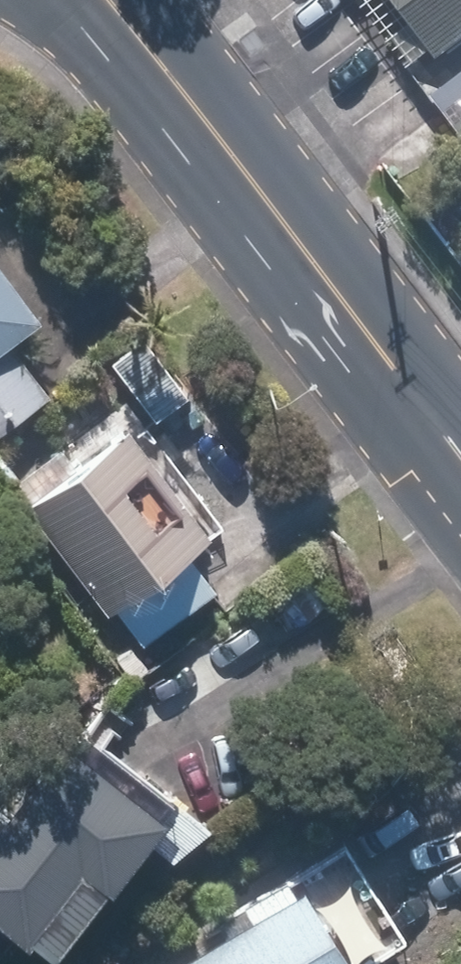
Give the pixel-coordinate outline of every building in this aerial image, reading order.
[(419,64),(460,34),(460,0),(372,0),(419,64)] [(26,318),(0,283),(0,337),(26,318)] [(97,359),(139,419),(174,393),(132,334),(97,359)] [(39,395),(0,343),(0,424),(39,395)] [(115,591),(131,611),(121,618),(135,636),(200,587),(172,549),(194,534),(116,430),(70,466),(55,447),(5,484),(19,502),(16,505),(93,607),(115,591)] [(9,474),(0,462),(0,481),(9,474)] [(0,797),(0,927),(15,939),(64,873),(85,890),(160,792),(87,736),(73,753),(47,735),(0,797)] [(164,963),(347,963),(393,935),(332,839),(232,903),(240,916),(164,963)]
